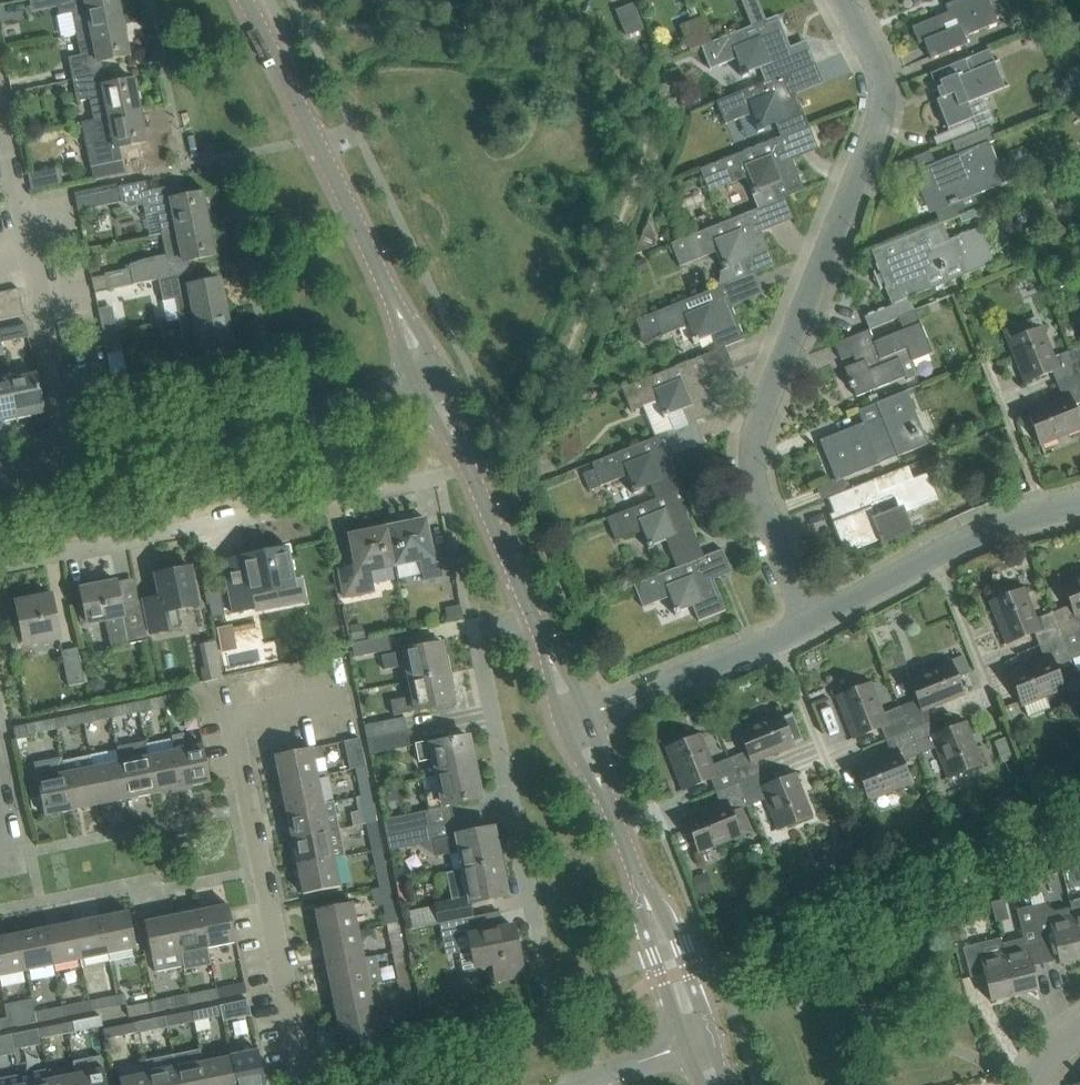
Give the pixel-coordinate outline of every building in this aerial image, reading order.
[(123,25),(118,0),(29,0),(31,13),(58,8),(60,15),(72,13),(76,34),(123,25)] [(951,50),(967,44),(964,36),(998,22),(989,0),(957,0),(945,5),(948,12),(912,27),(919,43),(924,41),(931,59),(951,50)] [(633,6),(614,13),(625,40),(643,32),(633,6)] [(758,66),(764,80),(765,83),(793,71),(777,32),(783,30),(777,16),(703,46),(711,67),(737,57),(741,68),(739,69),(742,76),(747,74),(746,71),(758,66)] [(73,80),(104,73),(102,61),(129,56),(123,25),(76,34),(81,55),(68,58),(73,80)] [(1005,89),(995,62),(990,50),(951,65),(930,74),(931,77),(930,77),(930,78),(929,79),(929,80),(932,88),(933,89),(933,90),(934,90),(935,90),(936,90),(942,88),(945,96),(936,100),(948,129),(974,118),(968,103),(1005,89)] [(1070,102),(1079,97),(1079,63),(1057,73),(1070,102)] [(793,86),(798,84),(793,71),(765,83),(764,80),(717,98),(727,122),(753,112),(758,124),(755,125),(758,132),(762,130),(761,127),(775,121),(781,136),(782,137),(789,134),(789,135),(809,127),(793,86)] [(94,120),(140,111),(134,80),(107,85),(104,73),(73,80),(77,102),(90,99),(94,120)] [(86,144),(86,145),(90,167),(122,161),(119,147),(147,142),(140,111),(94,120),(98,142),(86,144)] [(1011,156),(997,162),(989,143),(995,140),(989,127),(951,143),(956,155),(921,169),(926,183),(928,182),(931,189),(921,192),(921,194),(925,192),(933,212),(936,210),(941,223),(942,222),(958,216),(957,212),(978,203),(974,195),(1019,177),(1011,156)] [(794,147),(789,135),(789,134),(782,137),(781,136),(699,168),(709,191),(750,175),(755,187),(752,188),(754,194),(760,192),(759,189),(770,185),(777,201),(804,190),(788,150),(794,147)] [(27,172),(31,190),(62,184),(58,165),(27,172)] [(162,233),(208,223),(202,193),(175,199),(172,186),(149,191),(147,181),(74,196),(77,211),(121,202),(132,208),(143,206),(145,215),(158,213),(162,233)] [(681,238),(668,243),(678,267),(690,262),(718,251),(723,264),(720,265),(722,270),(728,267),(727,264),(741,258),(748,275),(752,273),(755,272),(774,264),(762,233),(758,224),(764,222),(759,209),(758,208),(758,207),(681,238)] [(891,304),(962,276),(995,263),(981,227),(949,240),(942,222),(941,223),(892,242),(871,251),(878,267),(883,265),(891,284),(884,287),(891,304)] [(133,284),(190,273),(187,261),(215,255),(208,223),(162,233),(166,255),(154,257),(154,258),(147,260),(129,266),(129,269),(105,274),(107,288),(133,283),(133,284)] [(648,268),(644,258),(632,263),(636,273),(648,268)] [(179,320),(226,310),(220,279),(192,285),(190,273),(133,284),(133,285),(158,280),(163,301),(175,299),(179,320)] [(734,297),(729,284),(728,283),(652,313),(662,336),(689,325),(694,338),(691,339),(693,346),(699,343),(697,340),(709,335),(716,352),(725,348),(725,347),(744,339),(728,299),(734,297)] [(7,291),(13,317),(24,315),(19,289),(7,291)] [(1,320),(13,317),(7,291),(0,293),(0,315),(1,320)] [(207,359),(205,347),(232,342),(226,310),(179,320),(184,341),(171,344),(178,376),(200,372),(203,376),(216,373),(213,358),(207,359)] [(1042,327),(1032,332),(1027,320),(1004,329),(1025,382),(1052,371),(1057,384),(1079,375),(1079,372),(1071,350),(1054,357),(1042,327)] [(855,335),(834,344),(841,360),(857,353),(860,361),(844,368),(850,382),(848,383),(850,389),(852,388),(856,397),(876,388),(906,376),(902,365),(933,353),(920,321),(903,329),(900,330),(874,341),(869,329),(855,335)] [(28,337),(26,324),(0,329),(0,335),(1,342),(28,337)] [(108,355),(123,351),(118,333),(103,337),(108,355)] [(1079,372),(1079,347),(1071,350),(1079,372)] [(698,357),(632,384),(641,407),(659,400),(664,413),(661,414),(664,420),(670,418),(668,414),(681,409),(688,426),(694,423),(696,422),(696,421),(714,414),(702,382),(698,373),(704,371),(699,359),(698,357)] [(115,400),(137,396),(131,368),(110,373),(115,400)] [(17,418),(44,413),(36,374),(9,379),(17,418)] [(1073,405),(1079,402),(1079,375),(1057,384),(1062,397),(1027,411),(1040,444),(1079,428),(1079,423),(1073,405)] [(17,418),(9,379),(0,381),(0,422),(17,418)] [(836,481),(857,473),(929,444),(907,389),(876,402),(881,415),(819,440),(836,481)] [(594,466),(584,470),(592,491),(602,487),(630,476),(634,488),(631,489),(634,495),(640,493),(639,489),(651,484),(656,498),(683,487),(671,457),(668,448),(673,446),(668,433),(668,432),(654,438),(592,462),(594,466)] [(939,500),(931,479),(928,472),(877,492),(872,480),(828,498),(834,513),(838,511),(841,518),(832,522),(845,553),(879,539),(880,541),(908,530),(901,512),(919,505),(920,507),(939,500)] [(656,498),(606,518),(616,541),(643,530),(648,542),(645,544),(647,550),(654,548),(652,544),(666,539),(672,554),(699,544),(683,504),(689,501),(683,487),(656,498)] [(454,574),(449,546),(432,549),(426,519),(387,527),(396,566),(420,561),(424,580),(454,574)] [(371,571),(396,566),(387,527),(349,535),(355,565),(339,569),(344,596),(374,591),(371,571)] [(235,558),(222,560),(227,586),(229,595),(233,613),(254,609),(252,597),(261,595),(295,588),(292,569),(288,547),(235,558)] [(654,576),(634,584),(640,601),(649,598),(652,604),(670,596),(675,609),(673,610),(675,616),(681,613),(680,611),(692,606),(698,621),(726,610),(710,570),(715,568),(710,554),(677,567),(654,576)] [(198,606),(194,589),(190,567),(155,574),(160,596),(144,599),(150,634),(181,628),(178,610),(198,606)] [(1062,636),(1079,628),(1079,576),(1062,583),(1071,605),(1053,612),(1062,636)] [(147,639),(141,610),(139,602),(122,605),(117,582),(80,589),(83,605),(87,623),(106,620),(110,647),(147,639)] [(1039,645),(1062,636),(1053,612),(1035,619),(1023,589),(991,602),(1007,643),(1034,632),(1039,645)] [(60,639),(56,617),(51,595),(16,602),(25,645),(26,645),(25,639),(42,636),(57,633),(59,639),(60,639)] [(221,650),(237,647),(232,625),(216,628),(221,650)] [(1062,636),(1072,659),(1078,672),(1079,672),(1079,628),(1062,636)] [(387,635),(351,643),(354,657),(390,650),(387,635)] [(1063,688),(1055,666),(1072,659),(1062,636),(1039,645),(1044,658),(1009,672),(1022,705),(1063,688)] [(409,681),(448,673),(442,642),(381,655),(384,670),(406,665),(409,681)] [(96,680),(86,682),(78,647),(61,651),(71,698),(99,692),(96,680)] [(963,694),(956,676),(970,670),(963,653),(949,659),(948,655),(946,655),(949,661),(910,677),(907,671),(906,671),(918,699),(900,706),(910,730),(933,721),(928,708),(963,694)] [(448,673),(409,681),(412,696),(390,700),(394,716),(454,703),(448,673)] [(886,740),(910,730),(900,706),(882,713),(870,683),(837,696),(854,738),(881,727),(886,740)] [(151,709),(165,707),(163,697),(136,702),(138,712),(140,712),(142,725),(154,723),(151,709)] [(110,718),(138,712),(136,702),(108,708),(110,718)] [(83,723),(110,718),(108,708),(81,713),(83,723)] [(729,758),(739,782),(763,772),(758,760),(793,745),(780,712),(738,729),(747,751),(729,758)] [(56,729),(83,723),(81,713),(54,719),(56,729)] [(370,739),(406,732),(404,717),(367,724),(370,739)] [(28,734),(56,729),(54,719),(13,727),(16,740),(29,737),(28,734)] [(949,777),(982,764),(965,723),(938,734),(933,721),(910,730),(919,754),(937,747),(949,777)] [(910,783),(901,761),(919,754),(910,730),(886,740),(891,752),(856,766),(869,800),(910,783)] [(406,732),(370,739),(373,753),(409,746),(406,732)] [(203,745),(185,749),(182,734),(172,736),(175,751),(182,788),(210,782),(203,745)] [(715,791),(739,782),(729,758),(712,765),(700,735),(667,748),(683,789),(710,779),(715,791)] [(437,775),(474,767),(468,737),(432,744),(431,740),(414,744),(418,762),(434,758),(437,775)] [(365,767),(364,760),(360,738),(350,740),(354,762),(355,769),(365,767)] [(147,756),(147,757),(146,748),(135,744),(126,746),(119,753),(121,762),(120,762),(127,799),(155,793),(147,756)] [(281,784),(317,776),(312,748),(275,755),(281,784)] [(155,793),(182,788),(175,751),(147,756),(155,793)] [(92,768),(89,768),(87,755),(64,760),(67,773),(65,773),(73,810),(100,804),(92,768)] [(100,804),(127,799),(120,762),(92,768),(100,804)] [(371,794),(369,787),(365,767),(355,769),(361,796),(371,794)] [(428,812),(441,809),(445,809),(445,805),(481,798),(474,767),(437,775),(440,790),(424,793),(428,812)] [(778,829),(811,815),(795,774),(768,785),(763,772),(739,782),(749,805),(766,798),(778,829)] [(44,816),(73,810),(65,773),(37,779),(44,816)] [(286,811),(323,804),(317,776),(281,784),(286,811)] [(751,830),(742,808),(749,805),(739,782),(715,791),(720,804),(685,818),(699,851),(751,830)] [(376,822),(372,801),(371,794),(361,796),(367,824),(376,822)] [(292,838),(329,831),(323,804),(286,811),(292,838)] [(390,834),(425,827),(421,810),(387,817),(390,834)] [(382,849),(380,842),(376,822),(367,824),(372,851),(382,849)] [(425,827),(390,834),(393,847),(427,840),(425,827)] [(463,869),(500,862),(493,828),(431,840),(434,857),(460,852),(463,869)] [(343,845),(332,847),(329,831),(292,838),(297,866),(334,858),(345,856),(343,845)] [(388,877),(383,856),(382,849),(372,851),(378,879),(388,877)] [(334,858),(297,866),(303,894),(340,887),(334,858)] [(468,891),(470,903),(507,895),(500,862),(463,869),(446,873),(449,894),(468,891)] [(772,917),(787,910),(782,897),(766,904),(772,917)] [(1070,901),(1071,906),(1079,945),(1079,898),(1070,901)] [(321,938),(358,931),(352,902),(315,910),(321,938)] [(1031,906),(1045,962),(1058,959),(1059,964),(1079,959),(1079,945),(1071,906),(1055,910),(1047,902),(1033,905),(1031,906)] [(387,925),(397,923),(393,903),(383,905),(387,925)] [(236,942),(229,908),(229,905),(200,911),(207,948),(236,942)] [(1001,938),(1000,938),(1014,995),(1038,989),(1032,965),(1045,962),(1031,906),(1016,909),(1024,938),(1002,944),(1001,938)] [(406,930),(439,924),(445,922),(442,907),(403,915),(406,930)] [(180,953),(207,948),(200,911),(173,916),(180,953)] [(100,917),(108,954),(136,949),(129,912),(100,917)] [(183,966),(180,953),(173,916),(145,922),(155,972),(183,966)] [(81,960),(108,954),(100,917),(73,923),(81,960)] [(463,969),(475,967),(493,963),(496,980),(523,975),(519,956),(514,957),(508,928),(512,927),(513,928),(514,928),(513,926),(476,933),(473,917),(445,922),(439,924),(446,955),(459,952),(463,969)] [(53,965),(81,960),(73,923),(46,928),(53,965)] [(402,950),(401,943),(397,923),(387,925),(393,952),(402,950)] [(26,971),(53,965),(46,928),(19,934),(26,971)] [(327,966),(363,957),(358,931),(321,938),(327,966)] [(26,971),(19,934),(0,938),(0,976),(26,971)] [(1000,938),(963,947),(970,977),(984,974),(990,1001),(1014,995),(1000,938)] [(408,977),(404,958),(402,950),(393,952),(398,979),(408,977)] [(369,985),(382,982),(377,954),(363,957),(327,966),(332,993),(369,985)] [(414,1006),(412,998),(408,977),(398,979),(404,1008),(414,1006)] [(226,997),(246,993),(244,983),(223,987),(216,989),(218,999),(226,997)] [(338,1020),(375,1013),(369,985),(332,993),(338,1020)] [(190,1004),(218,999),(216,989),(188,994),(190,1004)] [(116,995),(118,1005),(126,1003),(124,993),(116,995)] [(149,1012),(190,1004),(188,994),(147,1002),(149,1012)] [(91,1011),(118,1005),(116,995),(89,1001),(91,1011)] [(797,1012),(807,1009),(803,998),(794,1001),(797,1012)] [(251,1015),(250,1010),(248,1000),(220,1005),(222,1015),(223,1021),(251,1015)] [(64,1016),(91,1011),(89,1001),(62,1006),(64,1016)] [(129,1016),(149,1012),(147,1002),(127,1006),(129,1016)] [(210,1017),(222,1015),(220,1005),(192,1011),(194,1021),(196,1031),(212,1028),(210,1017)] [(37,1022),(64,1016),(62,1006),(35,1012),(37,1022)] [(420,1033),(415,1012),(414,1006),(404,1008),(405,1015),(409,1035),(420,1033)] [(166,1026),(194,1021),(192,1011),(164,1016),(166,1026)] [(9,1028),(37,1022),(35,1012),(7,1017),(9,1028)] [(392,1054),(389,1039),(380,1041),(375,1013),(338,1020),(343,1049),(363,1045),(366,1062),(392,1054)] [(140,1031),(166,1026),(164,1016),(138,1021),(140,1031)] [(7,1017),(0,1019),(0,1029),(9,1028),(7,1017)] [(65,1023),(67,1033),(96,1027),(94,1017),(65,1023)] [(110,1037),(140,1031),(138,1021),(108,1027),(110,1037)] [(40,1038),(67,1033),(65,1023),(37,1028),(41,1044),(42,1044),(40,1038)] [(14,1050),(41,1044),(37,1028),(10,1034),(14,1054),(15,1053),(14,1050)] [(14,1054),(10,1034),(0,1036),(0,1056),(14,1054)] [(258,1051),(230,1057),(236,1084),(265,1084),(258,1051)] [(175,1068),(172,1056),(146,1061),(150,1084),(179,1084),(175,1068)] [(102,1057),(75,1063),(77,1074),(75,1074),(78,1084),(107,1084),(102,1057)] [(230,1057),(202,1062),(207,1084),(236,1084),(230,1057)] [(146,1061),(117,1067),(121,1084),(150,1084),(146,1061)] [(202,1062),(175,1068),(179,1084),(207,1084),(202,1062)] [(75,1074),(48,1080),(49,1084),(78,1084),(75,1074)]
